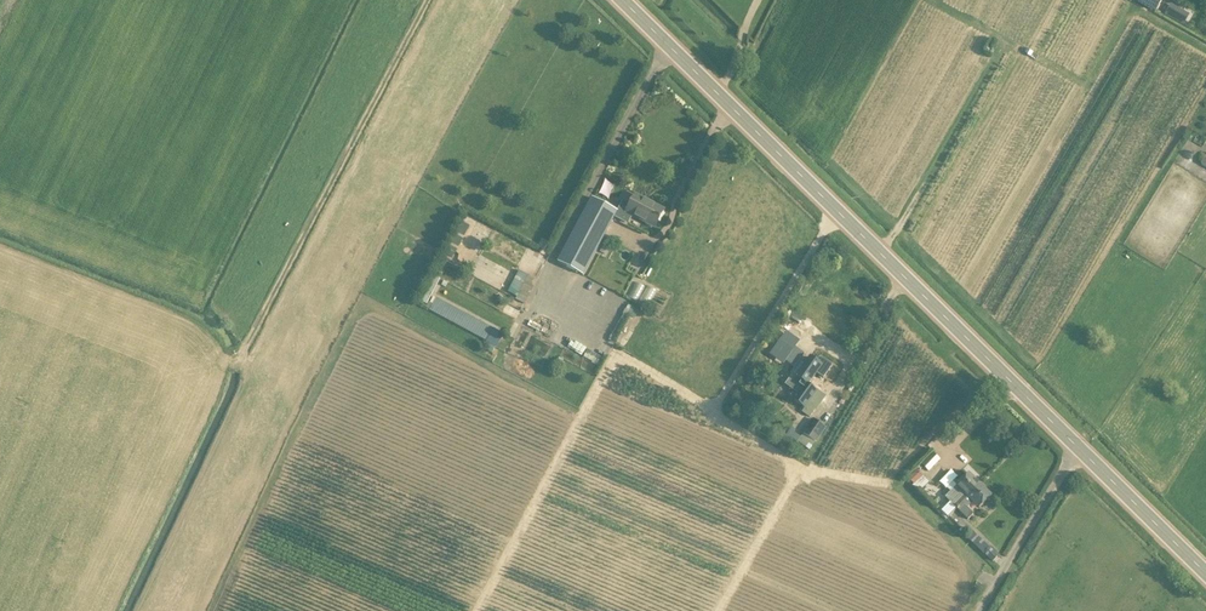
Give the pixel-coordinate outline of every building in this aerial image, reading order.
[(1137,1),(1155,12),(1162,0),(1137,0),(1137,1)] [(1165,15),(1171,18),(1177,8),(1171,4),(1165,15)] [(629,214),(655,228),(664,211),(649,203),(648,204),(634,197),(630,204),(623,200),(617,212),(592,198),(557,262),(583,276),(614,217),(625,223),(629,214)] [(442,249),(454,256),(472,226),(460,219),(442,249)] [(515,299),(523,303),(536,278),(528,274),(527,275),(518,270),(507,291),(516,296),(515,299)] [(436,297),(429,310),(486,341),(486,342),(488,343),(496,347),(497,348),(504,334),(436,297)] [(528,335),(524,349),(547,356),(552,342),(528,335)] [(822,357),(820,358),(817,362),(810,357),(806,361),(802,358),(791,373),(792,374),(787,381),(792,385),(790,387),(798,393),(793,399),(804,407),(808,403),(817,390),(808,384),(817,373),(823,377),(831,366),(831,364),(822,357)] [(810,418),(816,409),(808,403),(804,407),(801,412),(810,418)] [(813,420),(809,426),(809,425),(803,433),(815,442),(821,434),(825,428),(813,420)] [(932,452),(921,464),(929,472),(940,460),(932,452)] [(907,477),(913,483),(920,491),(927,484),(920,477),(922,475),(916,469),(907,477)] [(945,498),(956,508),(979,484),(968,474),(945,498)] [(979,484),(956,508),(968,520),(973,514),(966,507),(972,501),(978,507),(990,495),(979,484)] [(983,553),(984,552),(993,561),(998,555),(989,546),(989,547),(973,532),(967,538),(983,553)]
